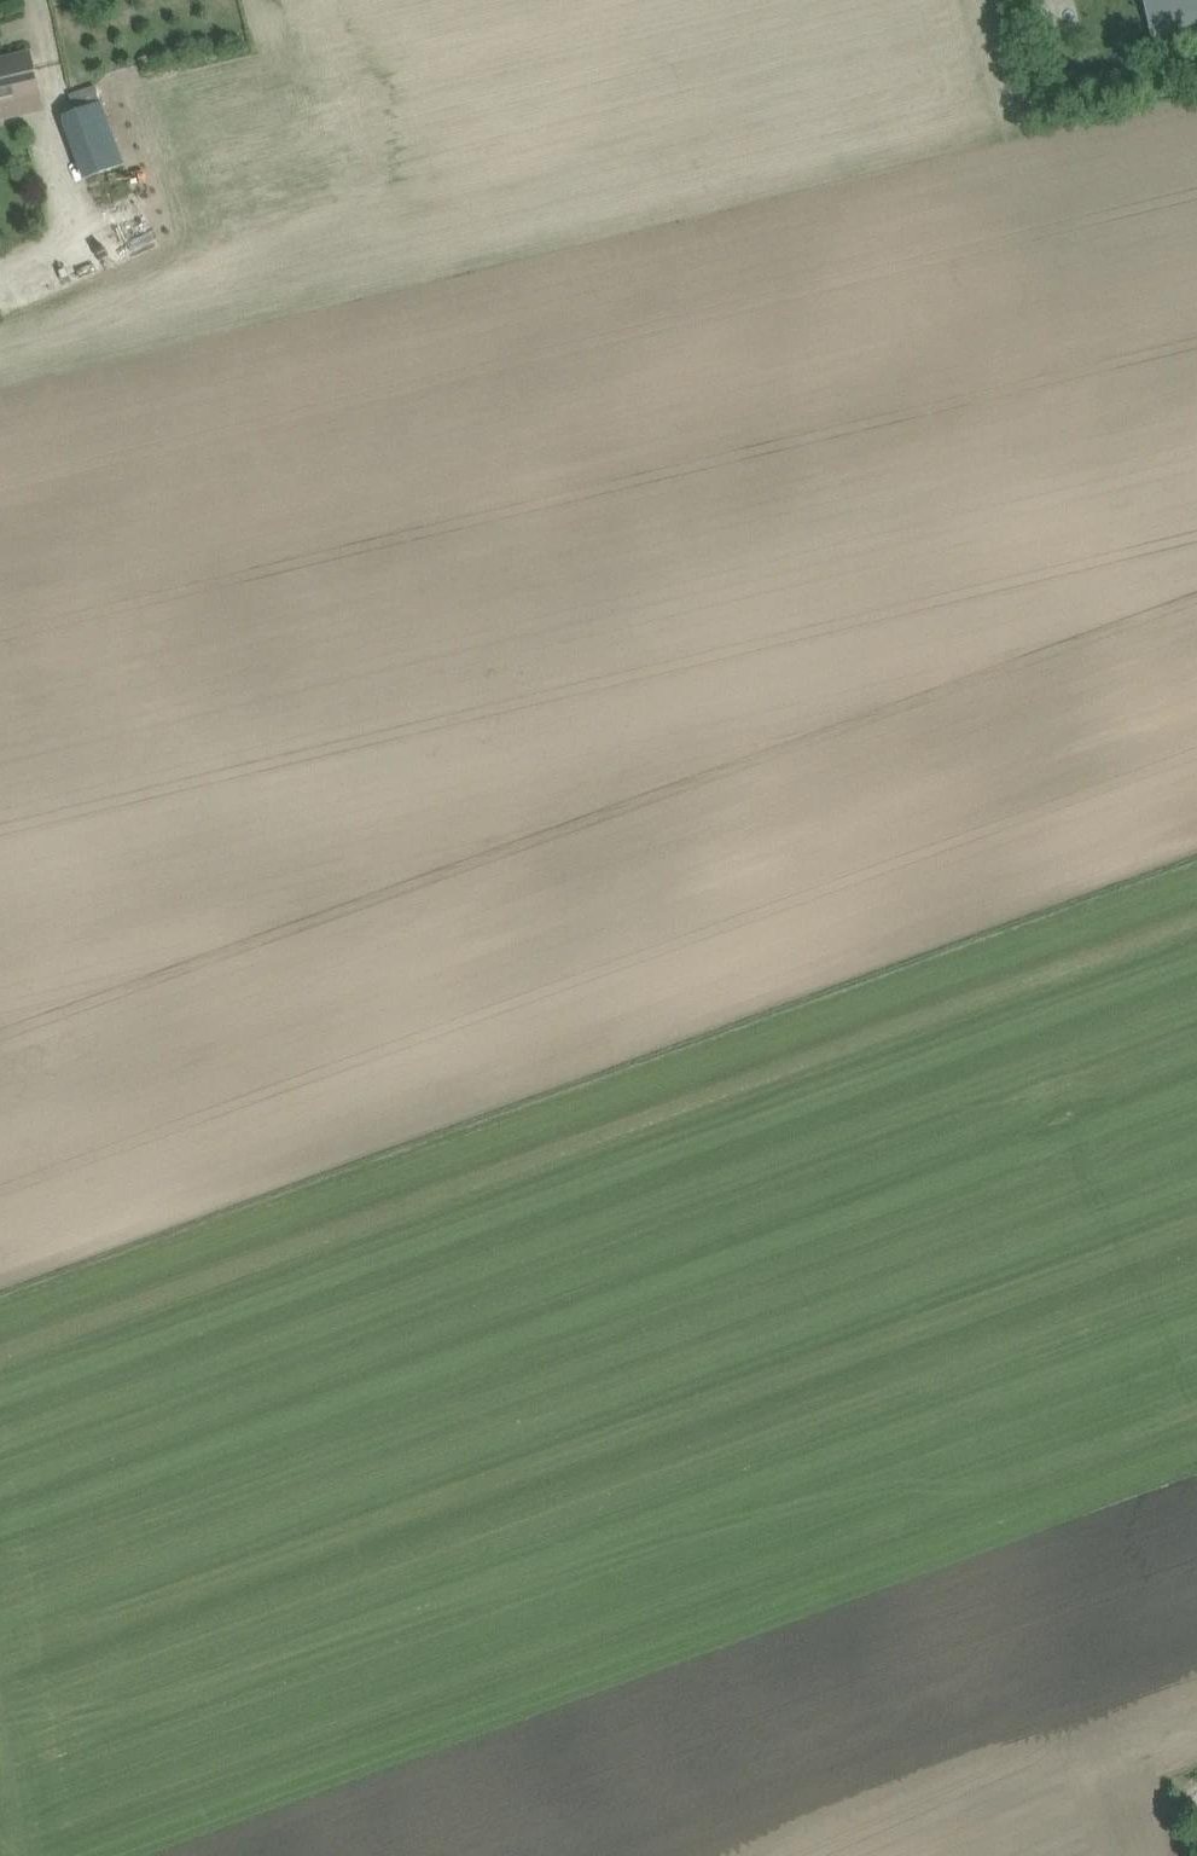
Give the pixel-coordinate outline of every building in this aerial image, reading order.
[(1152,37),(1196,26),(1196,0),(1144,0),(1152,37)] [(43,108),(30,52),(0,59),(0,118),(43,108)] [(254,52),(98,91),(96,86),(71,95),(77,112),(64,117),(86,177),(150,155),(150,157),(272,128),(254,52)] [(153,54),(138,58),(142,73),(156,70),(153,54)]
